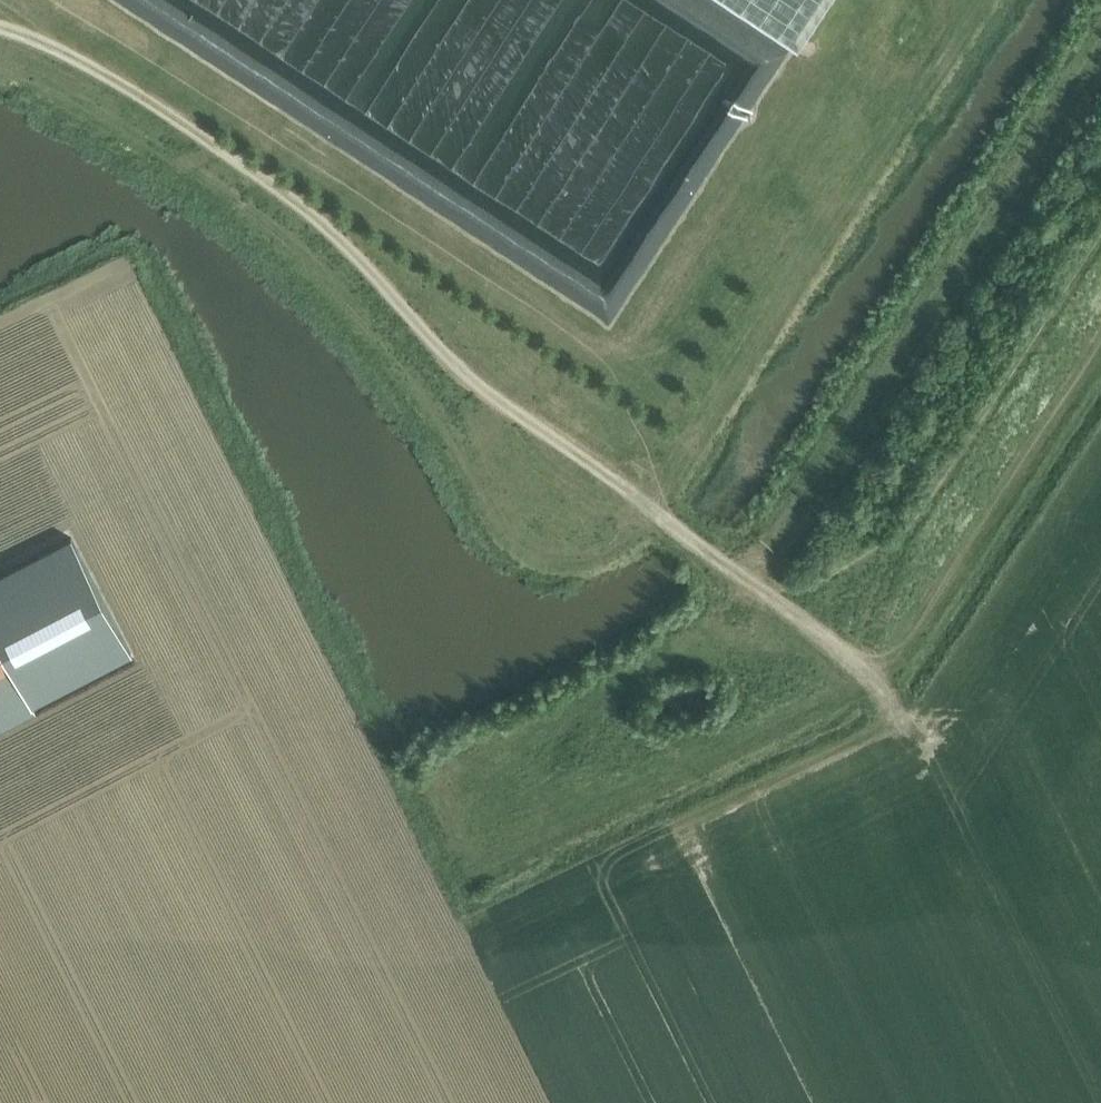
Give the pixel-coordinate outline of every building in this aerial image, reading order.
[(796,44),(825,0),(729,0),(796,44)] [(34,709),(31,704),(131,652),(71,538),(0,574),(0,727),(34,709)]
